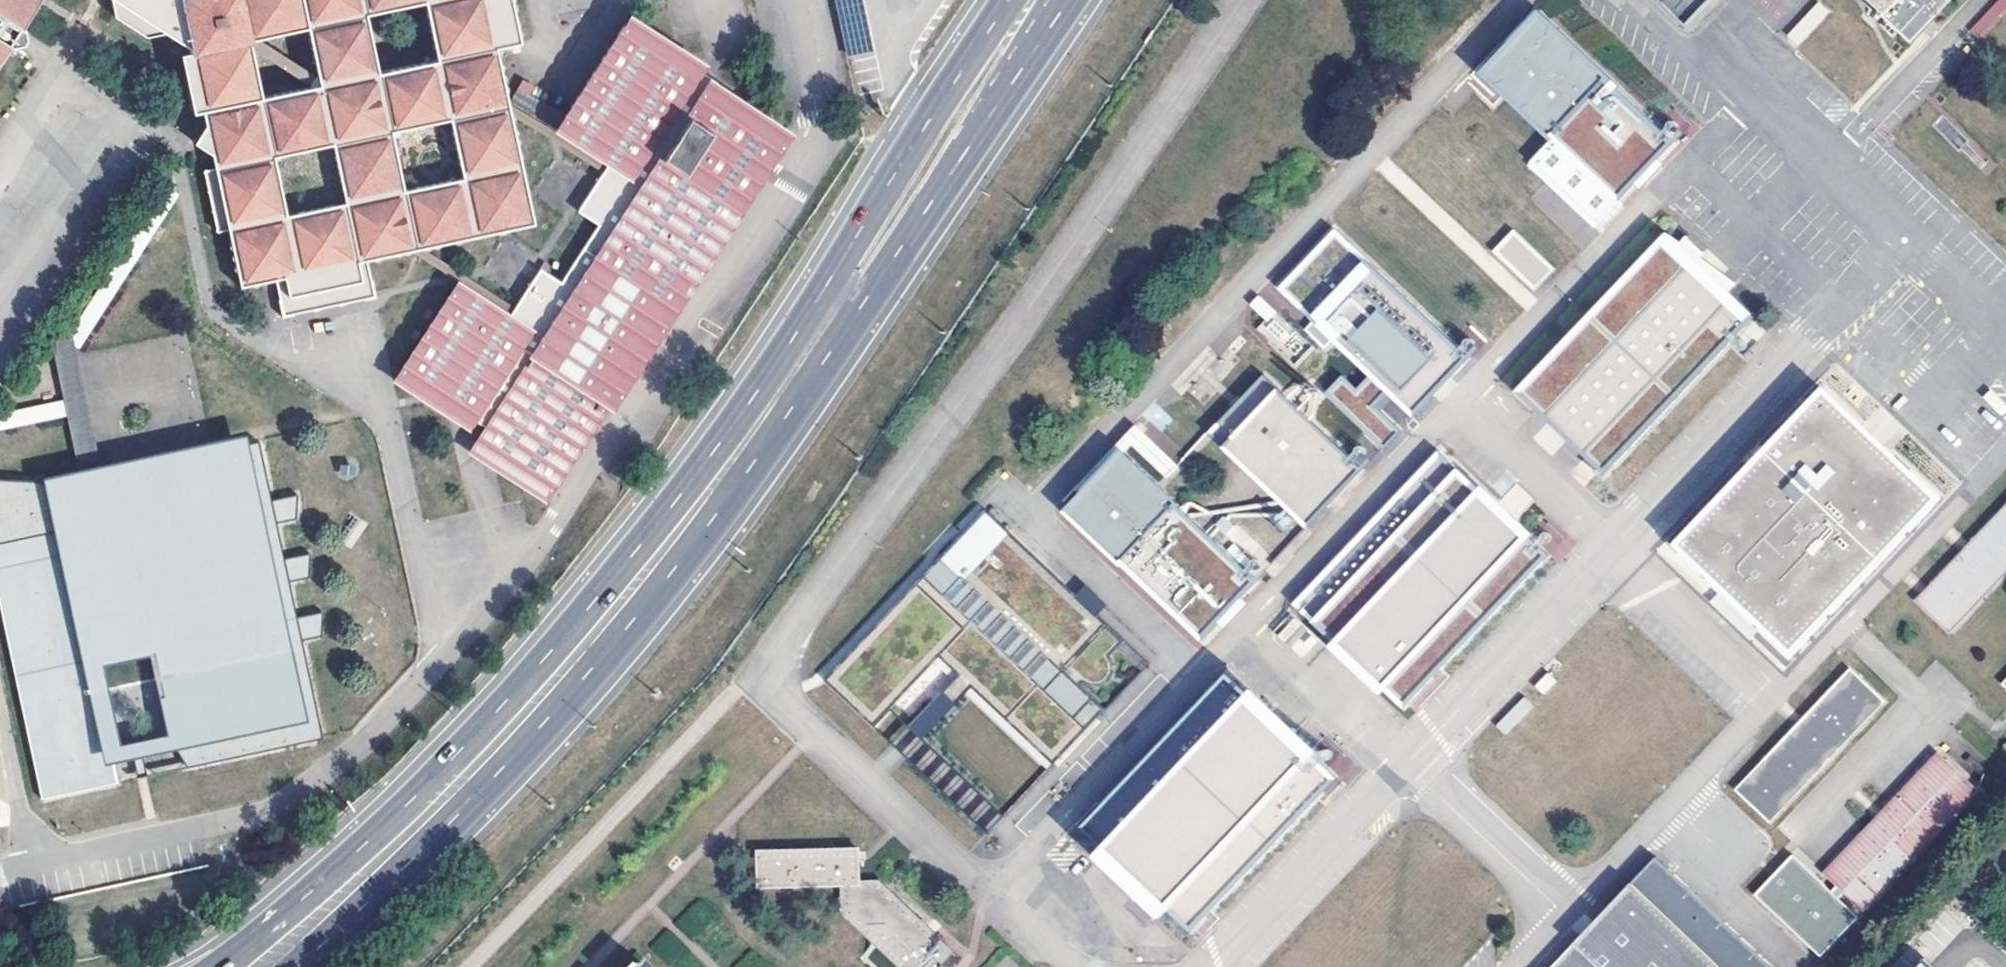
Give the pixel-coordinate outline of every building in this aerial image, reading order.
[(8,47),(17,46),(20,45),(22,43),(23,41),(21,31),(18,29),(37,0),(0,0),(0,60),(8,47)] [(114,17),(147,38),(165,34),(187,48),(188,54),(180,56),(192,114),(202,112),(205,127),(195,144),(202,149),(211,154),(214,170),(204,172),(217,232),(227,230),(238,285),(239,289),(264,284),(275,282),(282,318),(375,298),(373,291),(366,261),(410,252),(417,251),(422,250),(433,248),(477,238),(498,233),(509,231),(535,225),(522,167),(511,114),(509,107),(507,100),(497,49),(523,44),(513,0),(112,0),(114,17)] [(844,44),(874,38),(865,0),(834,0),(844,44)] [(1700,0),(1666,0),(1687,20),(1703,4),(1700,0)] [(1818,0),(1785,37),(1797,47),(1830,11),(1818,0)] [(1911,41),(1951,0),(1867,0),(1911,41)] [(1970,31),(1981,40),(2005,11),(2005,3),(2003,0),(1997,0),(1970,31)] [(629,15),(563,115),(554,129),(608,164),(605,169),(602,173),(598,179),(579,211),(600,224),(578,260),(562,285),(540,271),(520,303),(516,309),(510,317),(457,284),(395,381),(393,383),(471,432),(477,422),(485,427),(471,449),(468,454),(477,460),(548,506),(551,501),(609,412),(616,416),(798,133),(757,107),(711,78),(704,74),(709,67),(629,15)] [(1620,202),(1674,144),(1539,17),(1486,74),(1575,158),(1620,202)] [(523,109),(554,129),(563,115),(532,95),(536,88),(522,79),(509,101),(523,109)] [(559,145),(602,173),(605,169),(608,164),(554,129),(523,109),(509,101),(507,100),(509,107),(511,114),(547,137),(549,138),(555,142),(559,145)] [(1554,181),(1599,224),(1620,202),(1575,158),(1554,181)] [(74,339),(76,350),(177,196),(179,193),(173,190),(167,185),(64,338),(73,337),(74,339)] [(1414,416),(1469,359),(1335,233),(1279,290),(1414,416)] [(1533,290),(1551,272),(1512,234),(1495,252),(1533,290)] [(1604,475),(1747,323),(1661,241),(1517,393),(1604,475)] [(477,275),(433,248),(422,250),(417,251),(410,252),(447,275),(451,278),(455,280),(457,284),(510,317),(516,309),(520,303),(480,277),(477,275)] [(64,338),(51,341),(63,400),(64,408),(66,416),(77,472),(88,470),(100,468),(77,355),(76,350),(74,339),(73,337),(64,338)] [(1308,527),(1361,471),(1263,378),(1210,435),(1308,527)] [(1791,650),(1934,501),(1824,396),(1681,546),(1791,650)] [(66,416),(64,408),(63,400),(0,413),(0,430),(66,416)] [(1302,411),(1305,408),(1300,402),(1297,406),(1302,411)] [(137,762),(178,754),(187,768),(322,739),(301,642),(320,637),(322,613),(295,619),(288,583),(308,578),(308,554),(283,560),(274,524),(297,518),(297,495),(269,500),(257,444),(248,446),(246,437),(209,444),(100,468),(88,470),(77,472),(41,481),(41,482),(42,484),(0,481),(0,611),(41,801),(116,786),(113,767),(137,762)] [(1403,709),(1547,557),(1439,453),(1294,606),(1403,709)] [(1202,639),(1256,583),(1122,455),(1070,511),(1202,639)] [(1915,600),(1950,632),(2005,573),(2005,503),(1915,600)] [(987,509),(820,681),(869,728),(936,660),(954,677),(941,691),(954,704),(971,687),(1050,764),(1103,709),(1069,677),(1076,670),(1086,681),(1093,684),(1102,685),(1108,681),(1113,674),(1113,668),(1111,662),(1108,658),(1124,642),(987,509)] [(1123,729),(1165,680),(1146,664),(1104,713),(1123,729)] [(1883,702),(1849,671),(1736,792),(1769,824),(1883,702)] [(1191,931),(1336,780),(1228,676),(1082,828),(1191,931)] [(922,739),(952,702),(939,692),(909,729),(922,739)] [(1975,791),(1938,756),(1824,876),(1833,885),(1828,890),(1790,854),(1751,893),(1816,956),(1854,916),(1835,897),(1841,892),(1860,910),(1975,791)] [(1969,756),(1965,760),(1981,777),(1985,772),(1969,756)] [(729,888),(846,886),(848,915),(903,966),(944,966),(954,956),(880,885),(860,886),(859,851),(728,853),(729,888)] [(1628,879),(1544,966),(1719,966),(1628,879)] [(762,900),(762,892),(754,892),(753,900),(762,900)]
